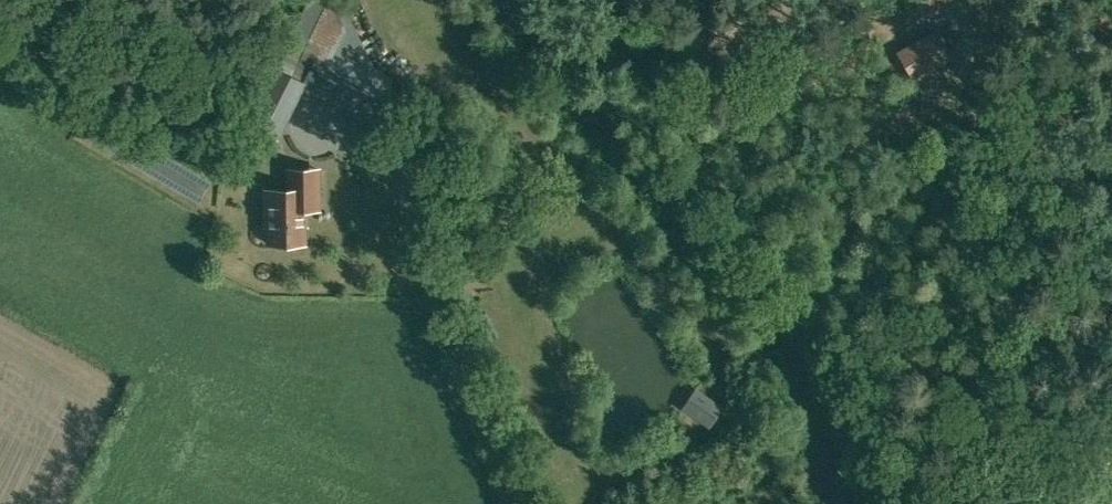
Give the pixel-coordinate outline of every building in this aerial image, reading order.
[(361,86),(327,66),(346,25),(334,20),(341,4),(332,0),(309,0),(249,123),(276,136),(302,83),(381,126),(387,115),(386,114),(378,96),(361,86)] [(935,0),(919,0),(927,14),(939,7),(935,0)] [(936,29),(898,51),(912,75),(950,53),(936,29)] [(287,190),(264,190),(264,224),(267,224),(267,243),(304,242),(304,223),(307,223),(306,209),(319,209),(318,169),(287,169),(287,190)] [(700,391),(687,409),(708,425),(721,407),(700,391)]
